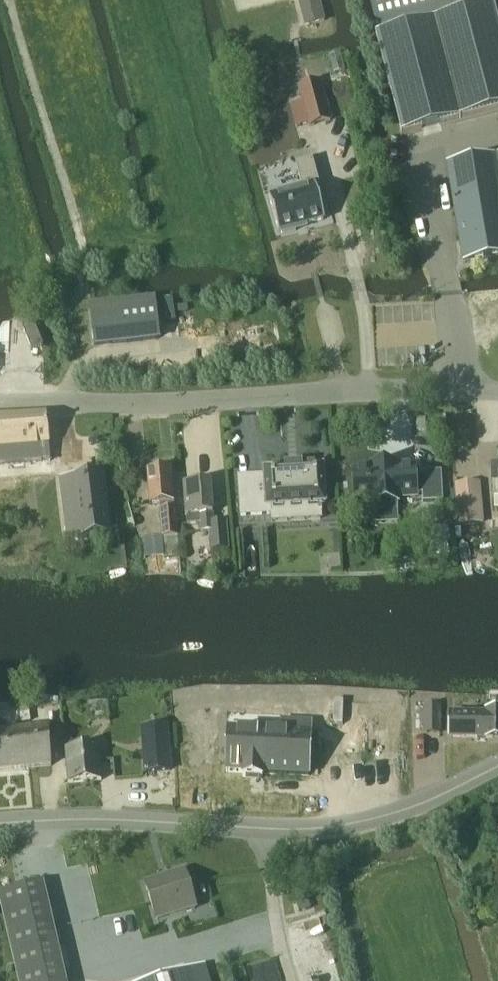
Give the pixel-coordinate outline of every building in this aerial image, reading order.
[(304,27),(326,21),(320,0),(297,0),(304,27)] [(489,3),(488,0),(369,0),(378,33),(489,3)] [(377,36),(402,134),(497,110),(497,26),(493,6),(377,36)] [(331,122),(321,83),(299,89),(310,128),(331,122)] [(269,199),(279,233),(281,232),(282,236),(297,232),(296,229),(325,221),(319,199),(323,198),(313,160),(301,163),(302,169),(297,170),(301,185),(286,190),(287,194),(269,199)] [(447,168),(463,266),(497,260),(497,160),(447,168)] [(114,344),(110,306),(107,306),(91,308),(95,346),(111,344),(114,344)] [(45,417),(0,420),(0,466),(50,463),(45,417)] [(446,418),(437,419),(438,434),(447,433),(446,418)] [(122,465),(123,473),(134,472),(133,464),(122,465)] [(443,504),(441,474),(422,475),(421,464),(400,465),(400,476),(381,477),(381,480),(375,481),(375,472),(355,473),(356,503),(376,502),(376,499),(382,499),(383,507),(402,506),(402,509),(424,508),(423,505),(443,504)] [(239,478),(241,517),(322,512),(322,504),(326,503),(324,468),(324,466),(321,466),(302,468),(302,467),(299,467),(288,468),(286,468),(286,469),(267,470),(266,469),(264,470),(264,472),(265,472),(265,477),(239,478)] [(172,471),(148,473),(150,506),(175,504),(172,471)] [(83,534),(107,531),(100,476),(62,481),(66,521),(81,519),(83,534)] [(200,534),(209,534),(211,553),(230,551),(228,523),(214,524),(213,516),(211,484),(183,486),(186,518),(187,518),(188,526),(200,525),(200,534)] [(479,484),(456,486),(460,526),(483,523),(479,484)] [(179,539),(177,510),(161,511),(163,540),(179,539)] [(88,700),(90,721),(110,720),(109,699),(88,700)] [(441,736),(441,707),(425,706),(424,736),(441,736)] [(31,723),(29,713),(20,715),(21,724),(31,723)] [(485,714),(485,716),(450,716),(450,740),(497,741),(497,715),(485,714)] [(173,772),(171,744),(170,728),(162,729),(163,745),(147,746),(149,774),(173,772)] [(16,731),(19,771),(52,768),(49,729),(16,731)] [(19,771),(16,731),(0,733),(0,772),(19,771)] [(218,741),(218,779),(299,779),(302,736),(267,734),(268,743),(218,741)] [(99,749),(67,752),(65,752),(68,785),(102,782),(99,749)] [(196,910),(185,871),(144,883),(156,922),(196,910)] [(41,883),(0,892),(0,905),(18,980),(64,980),(41,883)] [(210,904),(201,907),(205,919),(214,916),(210,904)] [(263,948),(247,953),(251,967),(267,962),(263,948)] [(206,967),(206,966),(158,980),(210,980),(206,967)]
